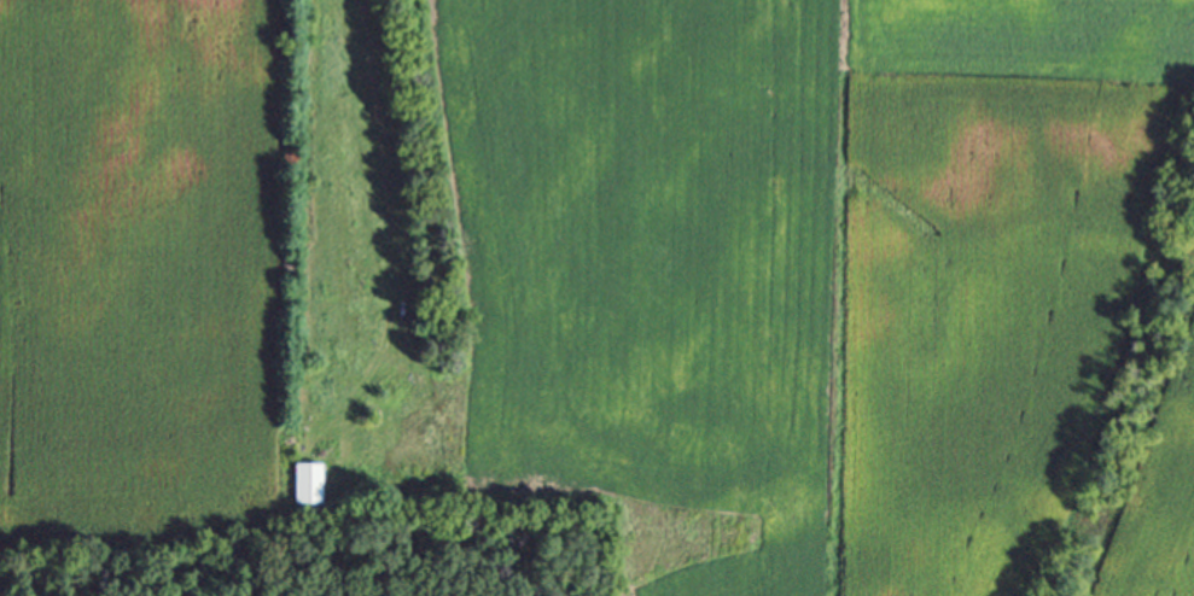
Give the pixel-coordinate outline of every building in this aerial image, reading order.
[(333,469),(303,469),(303,510),(333,510),(333,469)]
